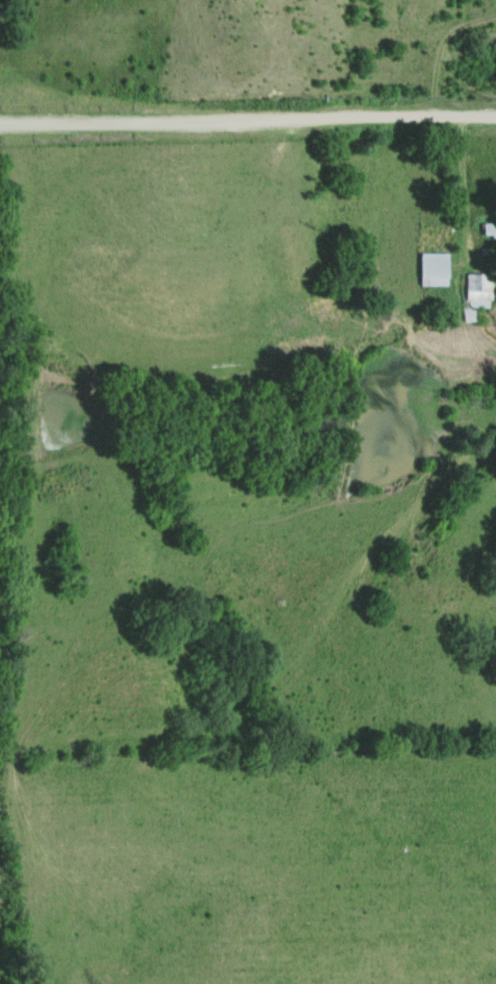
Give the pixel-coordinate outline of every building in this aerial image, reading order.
[(484,236),(495,236),(495,222),(484,222),(484,236)] [(449,276),(449,252),(420,252),(420,277),(449,276)] [(467,272),(467,301),(494,301),(494,272),(467,272)]
